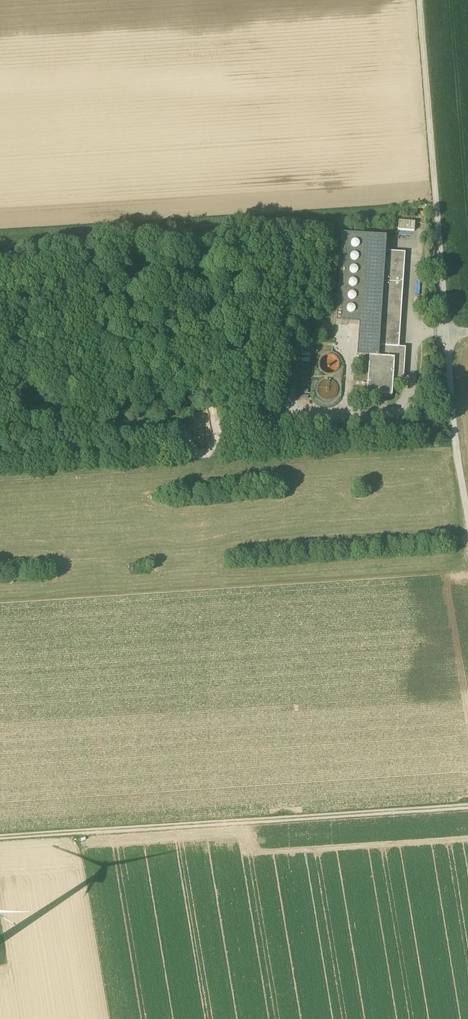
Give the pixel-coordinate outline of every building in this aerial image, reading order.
[(357,336),(379,337),(385,252),(386,237),(341,235),(335,323),(358,325),(357,336)] [(404,253),(385,252),(379,337),(379,347),(398,348),(404,253)] [(405,348),(398,348),(379,347),(379,337),(357,336),(356,357),(369,357),(366,396),(391,397),(392,378),(403,379),(405,348)] [(319,368),(324,374),(332,375),(338,369),(338,362),(333,356),(326,356),(319,361),(319,368)] [(317,393),(322,399),(331,400),(337,394),(337,387),(331,381),(324,381),(318,386),(317,393)]
